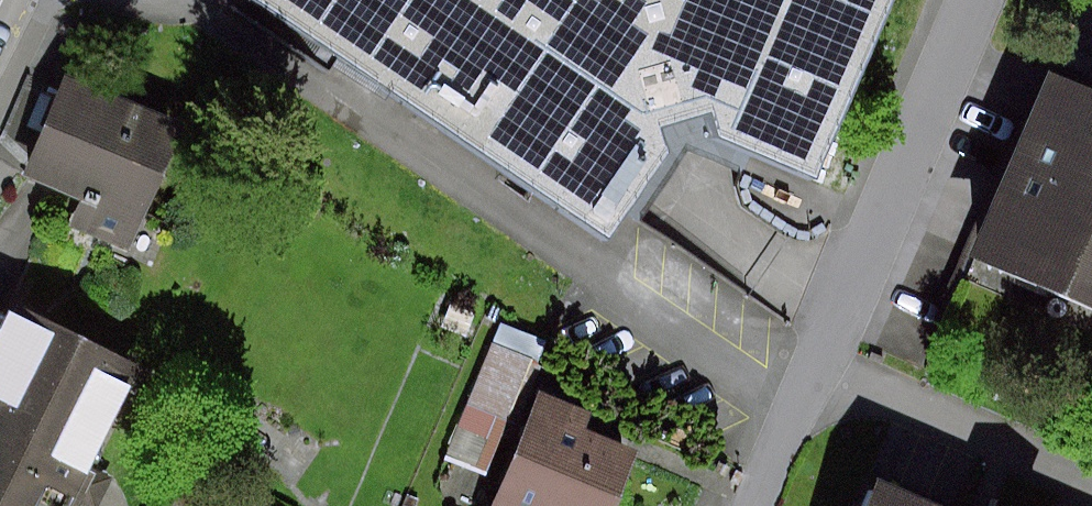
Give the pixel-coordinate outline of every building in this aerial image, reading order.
[(571,239),(650,151),(644,119),(701,107),(707,142),(798,181),(872,0),(242,0),(571,239)] [(982,251),(1091,296),(1091,67),(1064,55),(982,251)] [(190,121),(80,76),(39,176),(150,220),(190,121)] [(17,302),(8,320),(0,316),(0,505),(73,505),(144,366),(17,302)] [(504,468),(546,352),(494,332),(451,449),(504,468)] [(548,381),(510,505),(637,505),(665,416),(548,381)] [(908,468),(890,505),(990,505),(908,468)]
